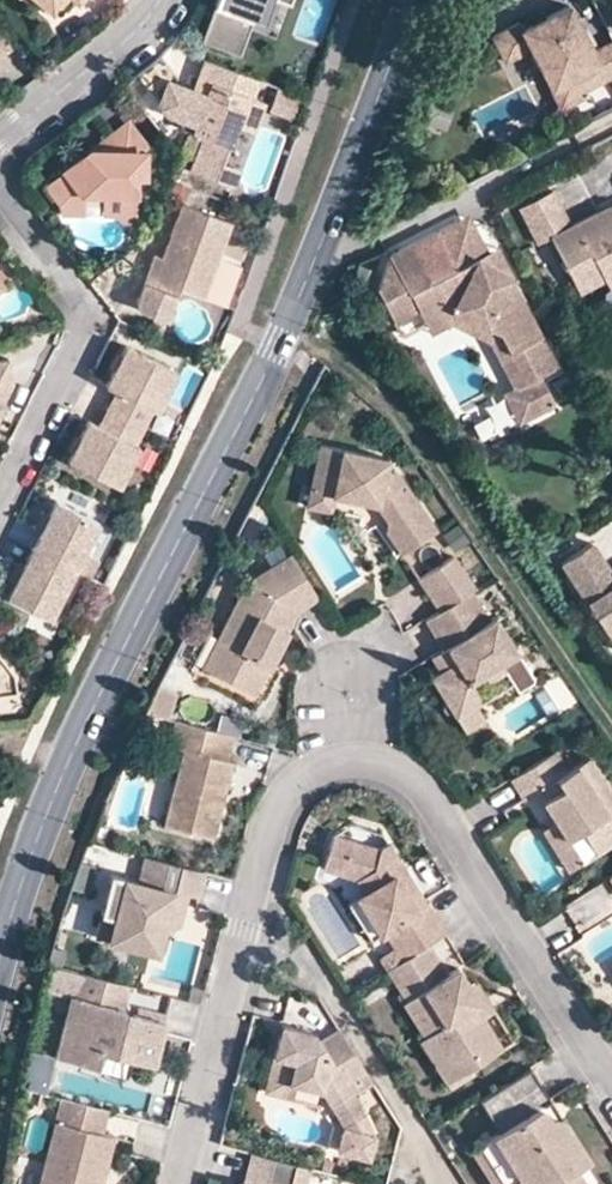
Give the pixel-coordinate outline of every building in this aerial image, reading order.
[(54,14),(66,0),(38,0),(54,14)] [(202,37),(240,52),(253,17),(265,21),(272,0),(216,0),(202,37)] [(584,33),(571,7),(525,30),(522,23),(495,36),(507,61),(533,49),(552,89),(581,75),(588,90),(611,79),(611,81),(611,44),(594,53),(591,47),(584,33)] [(596,44),(590,30),(584,33),(591,47),(596,44)] [(0,31),(0,53),(11,45),(0,31)] [(192,80),(174,73),(158,52),(135,69),(151,91),(149,94),(165,109),(184,116),(181,126),(203,134),(191,169),(236,186),(243,168),(222,161),(229,144),(236,124),(253,131),(265,100),(253,95),(200,75),(194,73),(192,80)] [(259,78),(206,58),(200,75),(253,95),(259,78)] [(588,90),(581,75),(552,89),(562,109),(590,95),(588,90)] [(292,115),(300,93),(277,85),(269,106),(292,115)] [(149,144),(129,118),(89,149),(96,158),(105,151),(105,147),(116,138),(126,151),(144,151),(149,144)] [(144,151),(126,151),(116,138),(105,147),(105,151),(96,158),(89,149),(46,182),(63,204),(87,203),(87,194),(105,194),(105,209),(137,208),(137,178),(144,178),(144,151)] [(601,209),(598,202),(567,218),(550,184),(516,201),(535,238),(548,231),(571,277),(597,264),(599,268),(611,261),(611,203),(601,209)] [(598,202),(601,209),(611,203),(611,195),(598,202)] [(232,220),(184,202),(164,257),(156,254),(145,282),(178,293),(180,288),(204,297),(212,274),(232,220)] [(87,203),(63,204),(63,216),(87,216),(87,203)] [(137,208),(105,209),(105,216),(120,215),(126,222),(138,221),(137,208)] [(492,262),(485,246),(475,222),(453,213),(432,224),(451,262),(425,276),(409,237),(385,250),(373,279),(388,314),(414,300),(421,316),(446,303),(499,326),(523,376),(524,375),(537,369),(552,360),(520,292),(503,286),(509,270),(508,266),(492,262)] [(495,239),(485,246),(492,262),(508,266),(495,239)] [(599,268),(602,274),(607,284),(611,281),(611,261),(599,268)] [(599,268),(597,264),(571,277),(576,287),(602,274),(599,268)] [(0,271),(0,281),(3,286),(8,282),(0,271)] [(221,303),(228,283),(229,280),(212,274),(204,297),(221,303)] [(178,293),(145,282),(139,299),(140,301),(140,303),(141,306),(142,308),(145,310),(157,315),(168,319),(178,293)] [(511,383),(523,376),(499,326),(446,303),(421,316),(426,328),(443,317),(488,339),(511,383)] [(162,339),(168,319),(157,315),(152,334),(162,339)] [(177,369),(126,344),(106,383),(117,389),(108,406),(145,424),(153,407),(141,401),(149,386),(165,394),(177,369)] [(8,355),(0,356),(0,406),(13,381),(8,355)] [(551,397),(537,369),(524,375),(523,376),(511,383),(501,387),(515,416),(551,397)] [(165,394),(149,386),(141,401),(153,407),(157,409),(165,394)] [(499,396),(466,413),(477,435),(510,418),(499,396)] [(145,424),(108,406),(99,423),(89,418),(68,458),(119,483),(132,459),(116,451),(124,436),(136,441),(145,424)] [(136,441),(124,436),(116,451),(132,459),(139,444),(136,441)] [(323,437),(315,478),(337,483),(336,488),(382,498),(383,490),(394,493),(390,510),(388,519),(406,545),(440,522),(404,469),(389,465),(391,453),(323,437)] [(337,483),(315,478),(310,499),(332,505),(336,488),(337,483)] [(383,490),(382,498),(390,510),(394,493),(383,490)] [(46,531),(37,549),(75,568),(99,520),(57,498),(49,513),(41,529),(46,531)] [(43,509),(34,525),(41,529),(49,513),(43,509)] [(32,546),(37,549),(46,531),(41,529),(32,546)] [(593,544),(562,563),(611,639),(611,571),(593,544)] [(28,567),(37,549),(32,546),(23,564),(28,567)] [(301,604),(322,590),(296,547),(253,573),(223,631),(233,637),(219,664),(258,685),(273,656),(266,652),(273,638),(281,643),(301,604)] [(75,568),(37,549),(28,567),(23,564),(15,580),(8,595),(50,616),(75,568)] [(445,602),(475,583),(480,581),(459,550),(425,572),(445,602)] [(23,564),(16,561),(9,577),(15,580),(23,564)] [(475,583),(445,602),(427,613),(444,639),(441,640),(450,656),(439,662),(431,667),(445,689),(453,700),(457,708),(477,695),(478,689),(470,675),(480,668),(484,675),(505,663),(501,656),(520,644),(497,608),(493,609),(475,583)] [(233,637),(223,631),(208,658),(219,664),(233,637)] [(266,652),(273,656),(281,643),(273,638),(266,652)] [(450,656),(441,640),(431,648),(439,662),(450,656)] [(14,692),(17,688),(15,675),(0,655),(0,694),(14,692)] [(453,700),(445,689),(442,693),(442,697),(443,700),(446,701),(449,702),(453,700)] [(477,695),(457,708),(465,721),(486,709),(477,695)] [(237,728),(179,713),(172,739),(187,743),(167,818),(214,830),(234,754),(230,753),(237,728)] [(516,770),(528,794),(543,785),(551,779),(556,788),(547,792),(560,815),(572,833),(587,824),(599,846),(611,837),(611,778),(596,751),(574,764),(560,743),(516,770)] [(551,779),(543,785),(547,792),(556,788),(551,779)] [(584,856),(572,833),(560,815),(547,823),(572,863),(584,856)] [(358,868),(368,883),(378,899),(369,904),(382,928),(387,925),(405,952),(432,936),(450,924),(427,887),(416,894),(407,880),(418,873),(393,834),(383,840),(341,822),(326,855),(358,868)] [(197,889),(205,863),(146,848),(139,874),(111,866),(101,905),(113,908),(107,932),(156,945),(161,924),(172,883),(188,887),(197,889)] [(427,887),(418,873),(407,880),(416,894),(427,887)] [(172,883),(161,924),(180,918),(188,887),(172,883)] [(378,899),(368,883),(348,894),(372,934),(382,928),(369,904),(378,899)] [(101,905),(94,928),(107,932),(113,908),(101,905)] [(432,936),(405,952),(391,961),(411,993),(405,996),(428,1031),(435,1027),(454,1057),(471,1045),(479,1058),(505,1041),(486,1011),(480,1014),(482,995),(472,977),(461,959),(450,966),(432,936)] [(131,1011),(125,1000),(130,977),(82,965),(75,989),(79,990),(79,991),(74,1010),(67,1008),(57,1048),(82,1055),(102,1043),(104,1037),(131,1044),(136,1052),(155,1057),(166,1014),(136,1006),(131,1011)] [(480,1014),(486,1011),(500,1001),(481,972),(472,977),(482,995),(480,1014)] [(206,981),(192,977),(190,984),(188,992),(202,995),(206,981)] [(435,1027),(428,1031),(422,1035),(448,1077),(479,1058),(471,1045),(454,1057),(435,1027)] [(20,1081),(40,1087),(50,1053),(29,1047),(20,1081)] [(277,1047),(271,1069),(285,1073),(291,1052),(277,1047)] [(541,1074),(532,1060),(480,1093),(501,1126),(475,1142),(501,1183),(504,1183),(524,1172),(553,1177),(569,1166),(581,1183),(591,1183),(605,1176),(564,1110),(560,1111),(557,1112),(554,1112),(552,1114),(547,1108),(544,1105),(542,1102),(537,1100),(533,1100),(523,1084),(541,1074)] [(285,1073),(271,1069),(267,1084),(296,1092),(300,1077),(285,1073)] [(560,1111),(564,1110),(541,1074),(523,1084),(533,1100),(537,1100),(542,1102),(544,1105),(547,1108),(552,1114),(554,1112),(557,1112),(560,1111)] [(108,1102),(61,1089),(36,1183),(83,1183),(89,1162),(104,1166),(114,1128),(102,1125),(108,1102)] [(313,1161),(255,1146),(246,1177),(243,1176),(241,1183),(306,1183),(313,1161)] [(104,1166),(89,1162),(83,1183),(99,1183),(104,1166)] [(569,1166),(553,1177),(524,1172),(504,1183),(581,1183),(569,1166)]
